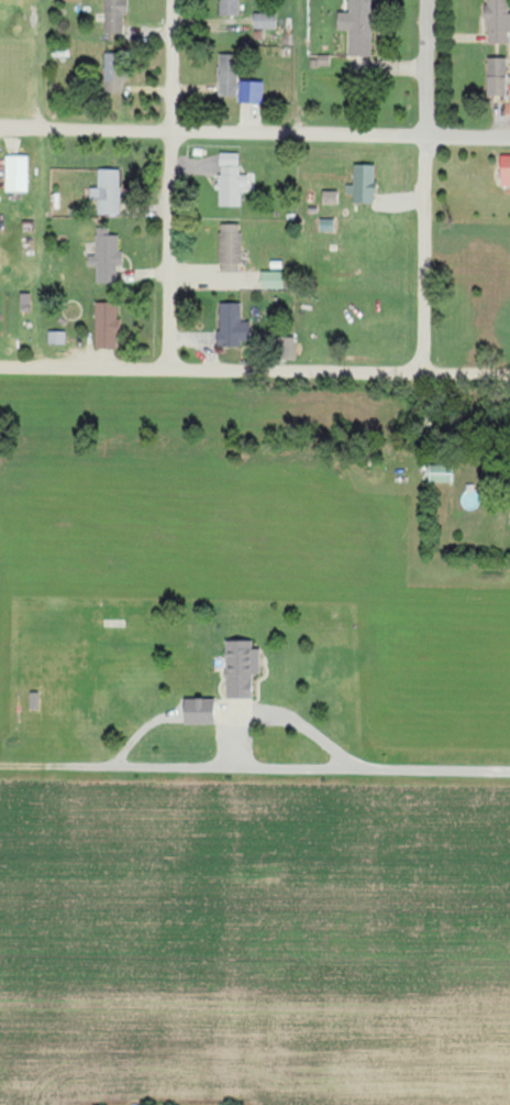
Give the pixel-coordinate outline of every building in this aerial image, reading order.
[(124,34),(125,0),(105,0),(104,34),(124,34)] [(239,0),(220,0),(220,15),(238,16),(239,0)] [(371,56),(371,0),(349,0),(349,13),(337,13),(337,30),(349,30),(349,56),(371,56)] [(509,0),(486,0),(486,43),(507,43),(507,32),(509,32),(509,13),(509,0)] [(253,29),(275,29),(275,13),(253,13),(253,29)] [(238,55),(220,54),(218,96),(237,97),(238,55)] [(121,93),(120,55),(104,56),(104,93),(121,93)] [(487,96),(505,96),(506,58),(487,58),(487,96)] [(263,82),(239,81),(238,103),(262,104),(263,82)] [(241,206),(241,191),(254,191),(254,174),(239,174),(239,152),(218,153),(218,206),(241,206)] [(500,155),(500,186),(509,186),(509,155),(500,155)] [(28,156),(6,157),(6,192),(29,192),(28,156)] [(375,165),(353,165),(353,185),(346,185),(345,194),(353,195),(353,203),(374,204),(375,165)] [(120,215),(120,169),(98,170),(98,188),(90,188),(90,199),(98,199),(98,215),(120,215)] [(337,204),(338,192),(323,191),(322,204),(337,204)] [(319,231),(334,231),(334,219),(320,219),(319,231)] [(241,225),(219,225),(219,272),(240,273),(241,225)] [(96,283),(116,282),(116,266),(120,266),(120,235),(108,235),(108,229),(95,229),(95,256),(87,256),(87,266),(96,266),(96,283)] [(261,289),(285,288),(284,272),(260,272),(261,289)] [(118,303),(95,303),(96,349),(119,349),(118,303)] [(219,346),(250,345),(249,327),(241,327),(240,303),(218,304),(219,346)] [(66,331),(48,331),(48,344),(65,345),(66,331)] [(295,360),(294,337),(275,338),(275,360),(295,360)] [(429,483),(452,483),(452,465),(429,466),(429,483)] [(226,699),(252,699),(252,675),(260,675),(259,649),(252,649),(252,641),(225,642),(226,699)] [(213,699),(183,700),(184,726),(214,725),(213,699)]
